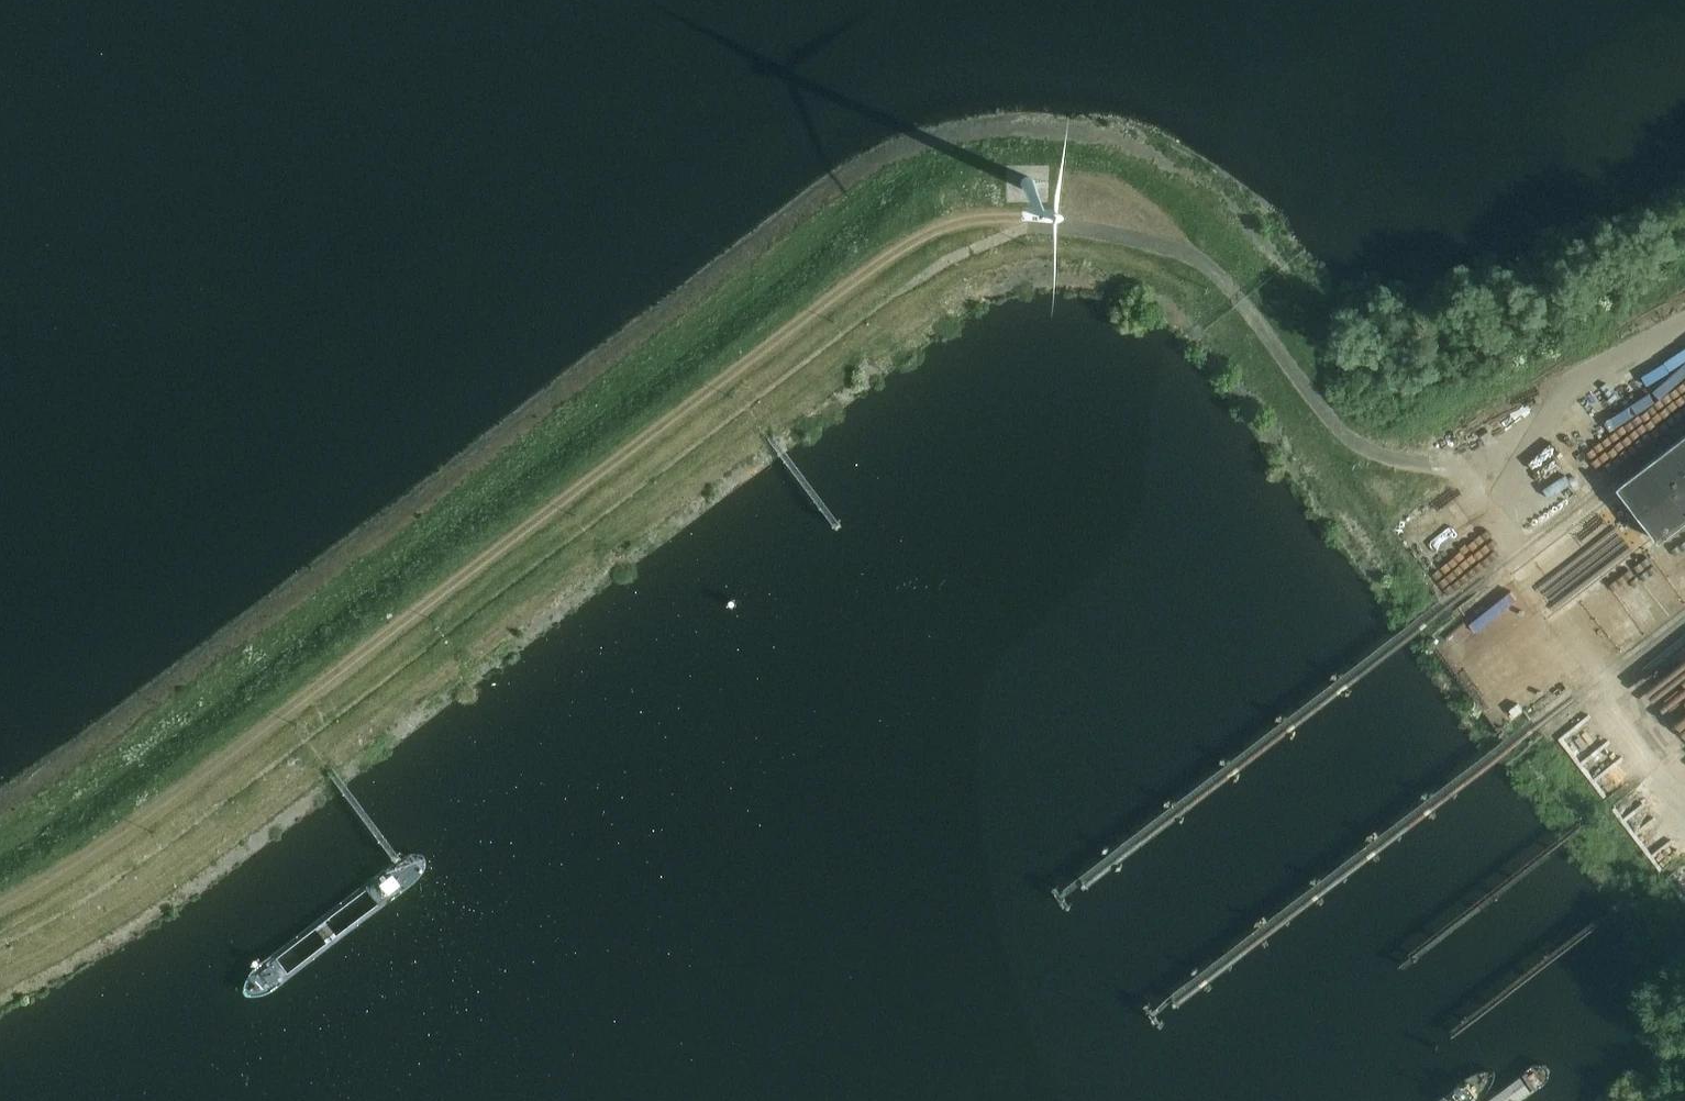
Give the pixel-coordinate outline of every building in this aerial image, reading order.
[(1024,178),(1023,179),(1022,181),(1021,183),(1021,185),(1022,187),(1023,189),(1025,190),(1026,191),(1029,191),(1031,191),(1032,190),(1034,189),(1035,187),(1036,185),(1036,183),(1036,181),(1035,180),(1033,178),(1032,177),(1030,176),(1028,176),(1026,177),(1024,178)] [(1620,485),(1662,539),(1684,522),(1684,435),(1620,485)] [(1670,661),(1684,684),(1684,651),(1670,661)]
